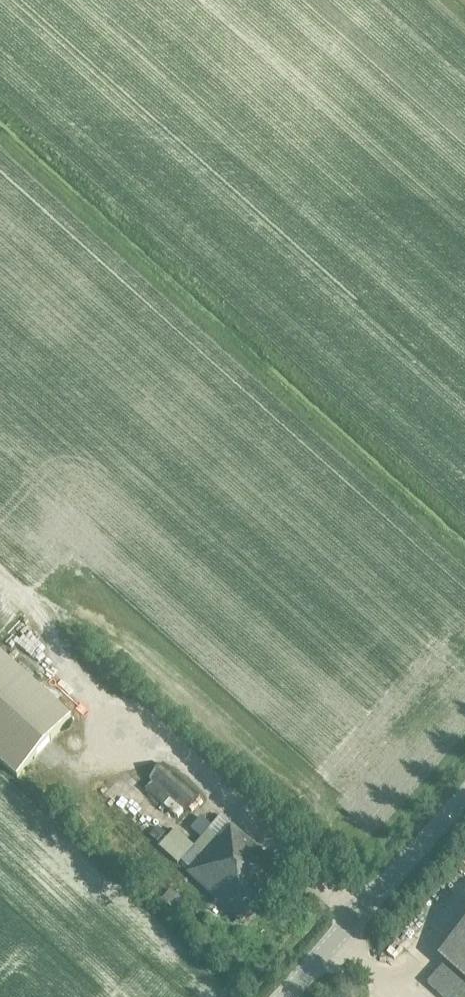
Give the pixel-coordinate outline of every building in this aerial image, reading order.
[(72,717),(0,653),(0,763),(17,779),(72,717)] [(200,797),(165,766),(151,781),(153,783),(147,790),(179,819),(185,812),(187,813),(200,797)] [(181,862),(191,870),(188,873),(242,922),(285,874),(233,827),(220,842),(209,832),(181,862)] [(464,979),(464,932),(442,958),(464,979)] [(428,984),(443,996),(464,996),(464,985),(444,966),(428,984)]
